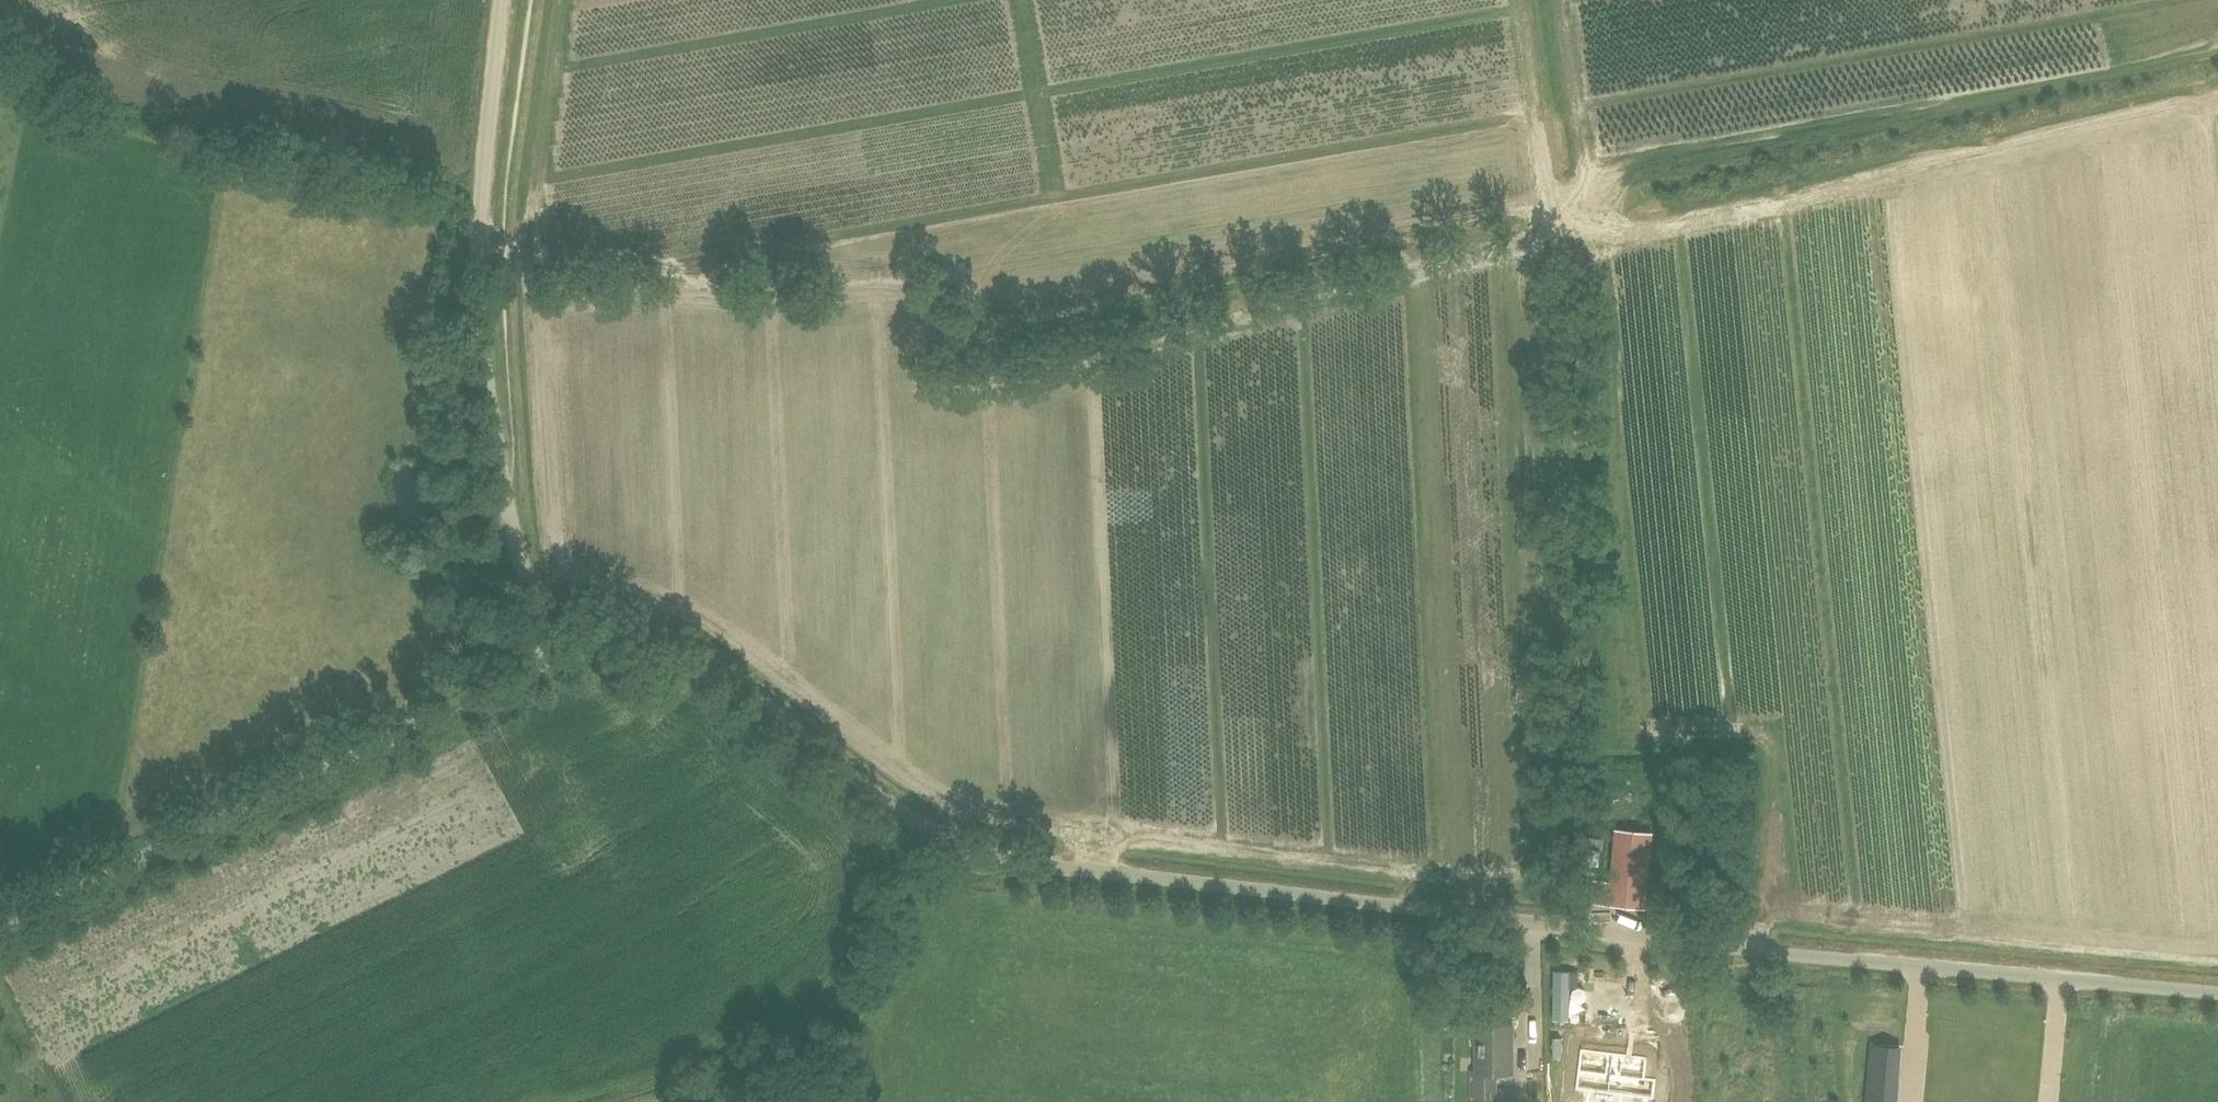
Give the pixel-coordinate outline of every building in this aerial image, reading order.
[(1644,906),(1652,832),(1617,829),(1611,881),(1585,878),(1583,900),(1644,906)] [(1599,865),(1600,849),(1589,848),(1588,864),(1599,865)] [(1512,1072),(1511,1024),(1477,1024),(1477,1071),(1472,1071),(1472,1101),(1496,1101),(1496,1072),(1512,1072)] [(1622,1095),(1652,1098),(1655,1079),(1644,1078),(1646,1058),(1581,1050),(1576,1089),(1588,1090),(1587,1101),(1621,1101),(1622,1095)] [(1896,1078),(1870,1075),(1868,1101),(1894,1101),(1896,1078)]
